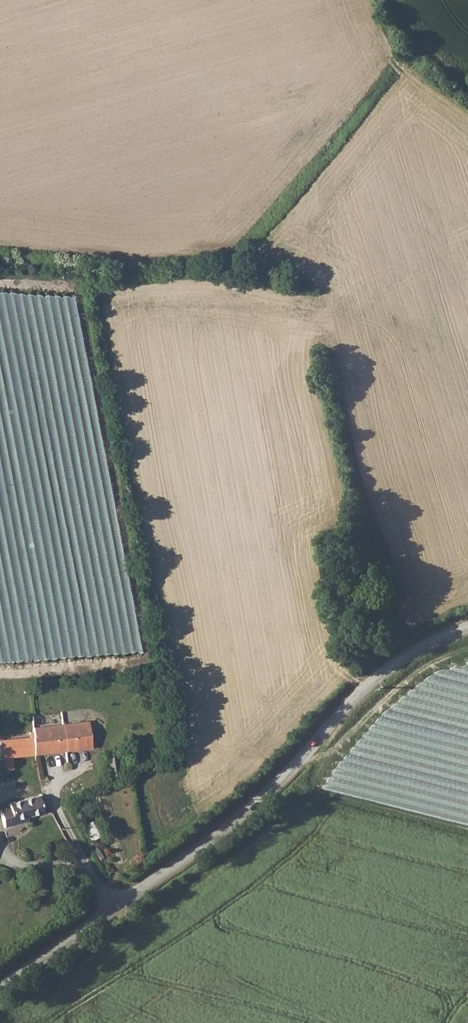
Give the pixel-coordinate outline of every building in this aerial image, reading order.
[(67,580),(62,651),(136,656),(130,646),(118,645),(119,640),(127,635),(107,633),(120,631),(122,634),(138,630),(113,629),(112,622),(111,630),(101,635),(99,632),(91,637),(91,627),(88,622),(92,620),(87,610),(85,602),(84,614),(82,613),(74,599),(73,599),(72,595),(69,589),(67,580)] [(55,735),(33,737),(35,755),(90,749),(87,723),(55,726),(55,735)] [(0,741),(0,756),(2,770),(3,771),(14,770),(12,757),(35,755),(33,737),(0,741)] [(135,748),(127,749),(129,766),(131,766),(137,765),(135,748)] [(45,796),(10,803),(10,808),(0,809),(0,812),(3,826),(28,821),(27,814),(52,809),(45,796)]
